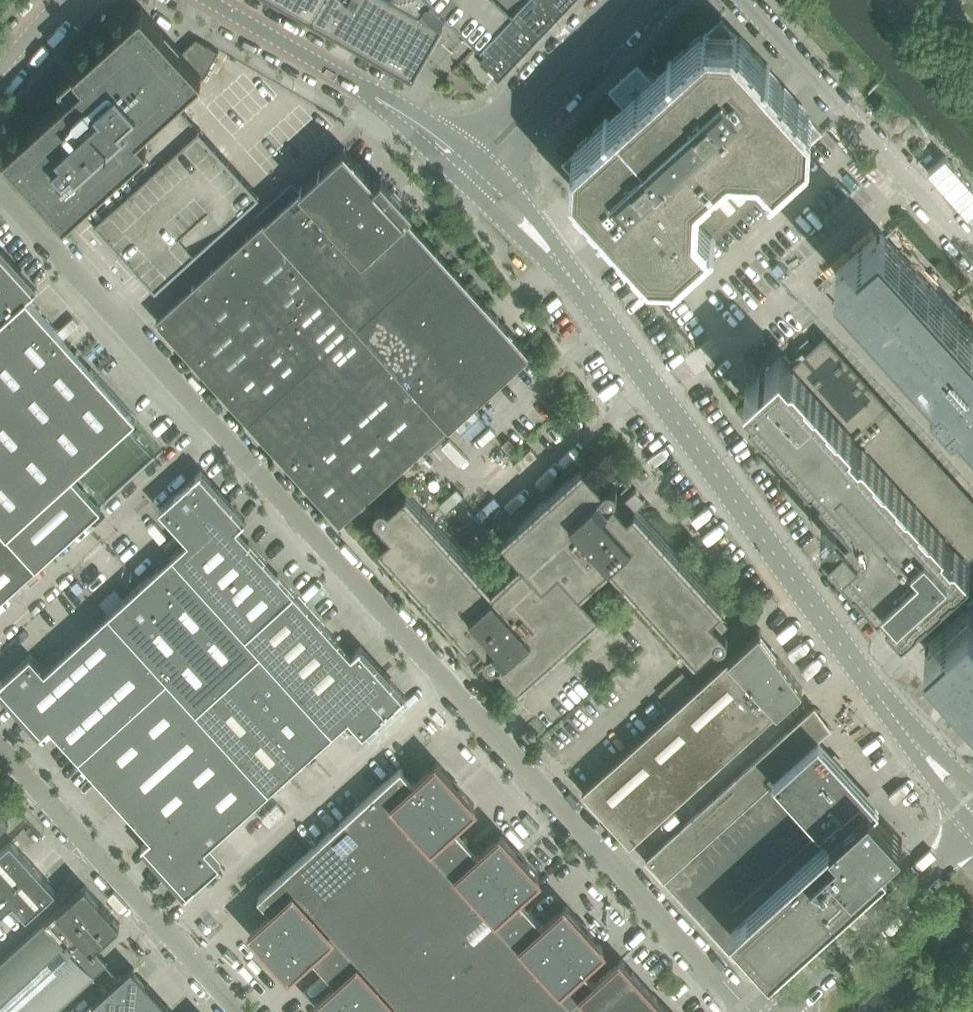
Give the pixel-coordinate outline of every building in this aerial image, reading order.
[(312,16),(321,0),(283,0),(312,16)] [(409,72),(413,74),(441,25),(443,21),(438,18),(424,5),(428,0),(321,0),(312,16),(409,72)] [(424,5),(438,18),(446,10),(481,44),(522,0),(428,0),(424,5)] [(481,44),(475,50),(499,73),(564,5),(563,5),(566,2),(569,3),(572,3),(575,1),(575,0),(522,0),(481,44)] [(69,93),(6,150),(65,216),(79,204),(82,207),(155,287),(156,288),(259,194),(174,100),(201,76),(181,51),(142,8),(77,66),(76,67),(61,81),(61,84),(69,93)] [(766,63),(756,51),(741,35),(739,37),(734,32),(733,33),(721,20),(708,32),(707,31),(702,36),(700,33),(672,58),(671,58),(668,60),(668,61),(669,62),(657,72),(620,106),(608,116),(607,116),(604,118),(604,119),(605,120),(577,145),(579,147),(574,152),(575,152),(561,165),(573,178),(573,179),(577,184),(575,186),(585,197),(587,195),(592,200),(589,202),(600,214),(599,214),(599,215),(602,218),(603,218),(603,217),(614,229),(616,227),(621,232),(618,234),(628,245),(631,243),(635,248),(633,250),(643,261),(645,259),(650,264),(651,263),(663,277),(678,263),(680,266),(810,148),(808,145),(823,132),(811,118),(807,112),(809,110),(770,66),(770,65),(768,62),(767,62),(766,63)] [(219,51),(196,38),(181,51),(201,76),(203,78),(219,51)] [(412,210),(382,176),(376,181),(375,181),(345,148),(344,149),(343,148),(156,319),(340,522),(529,350),(407,215),(412,210)] [(881,228),(832,272),(934,385),(954,407),(972,428),(972,330),(881,228)] [(64,336),(28,296),(37,288),(36,287),(35,288),(0,249),(0,522),(38,564),(102,506),(73,474),(132,420),(137,416),(64,336)] [(904,607),(960,557),(960,556),(950,545),(958,539),(962,544),(972,534),(972,518),(819,348),(801,365),(797,361),(791,366),(781,354),(745,387),(756,398),(758,396),(817,461),(814,463),(825,475),(827,473),(833,479),(810,501),(825,518),(822,521),(822,522),(843,546),(844,546),(849,542),(854,547),(852,549),(852,550),(884,585),(881,587),(892,599),(894,596),(904,607)] [(919,398),(972,458),(972,428),(954,407),(934,385),(919,398)] [(612,485),(610,484),(609,484),(607,484),(606,485),(604,486),(585,465),(503,539),(522,560),(492,588),(405,492),(389,506),(388,505),(387,504),(385,504),(384,503),(383,503),(381,503),(380,504),(378,505),(377,506),(375,508),(375,509),(375,510),(375,512),(375,513),(375,514),(375,515),(376,517),(391,533),(381,543),(469,641),(475,635),(487,650),(486,651),(486,652),(485,654),(485,656),(485,657),(485,658),(485,659),(485,660),(486,661),(487,662),(488,663),(489,664),(491,664),(493,665),(495,664),(496,664),(497,663),(499,662),(518,684),(600,610),(580,588),(610,561),(698,657),(713,643),(715,644),(716,645),(719,645),(721,645),(722,645),(724,644),(726,643),(727,642),(727,641),(728,640),(728,639),(728,637),(728,636),(728,635),(727,634),(727,633),(726,631),(711,615),(722,606),(634,508),(628,513),(615,499),(616,498),(616,497),(617,496),(617,495),(618,494),(618,492),(618,490),(617,489),(616,488),(615,486),(614,485),(612,485)] [(295,591),(249,540),(237,527),(246,519),(201,470),(159,508),(188,540),(173,554),(246,635),(295,591)] [(5,594),(38,564),(0,522),(0,599),(5,594)] [(173,554),(159,567),(109,612),(168,677),(197,709),(229,680),(261,651),(246,635),(173,554)] [(406,695),(389,676),(361,646),(352,654),(295,591),(246,635),(261,651),(334,731),(349,717),(363,733),(406,695)] [(965,600),(969,605),(970,604),(972,608),(972,593),(965,600)] [(970,604),(969,605),(925,644),(972,697),(972,608),(970,604)] [(40,731),(42,733),(50,725),(79,757),(168,677),(109,612),(45,669),(31,653),(0,681),(0,688),(40,731)] [(803,688),(762,632),(759,629),(697,686),(672,709),(583,790),(630,842),(776,709),(777,710),(803,688)] [(302,760),(333,732),(334,731),(261,651),(229,680),(302,760)] [(672,709),(697,686),(683,671),(659,693),(672,709)] [(142,844),(185,892),(187,894),(221,863),(206,847),(270,789),(197,709),(168,677),(79,757),(151,836),(142,844)] [(270,789),(301,760),(302,760),(229,680),(197,709),(270,789)] [(815,705),(652,854),(646,859),(663,878),(815,741),(831,726),(815,705)] [(766,966),(771,961),(857,883),(850,876),(855,871),(858,873),(864,867),(862,865),(874,854),(878,859),(902,837),(815,741),(663,878),(735,957),(748,946),(766,966)] [(454,784),(456,783),(436,760),(414,780),(401,766),(343,818),(376,855),(454,784)] [(456,783),(454,784),(376,855),(363,867),(395,903),(466,838),(454,825),(476,805),(456,783)] [(278,802),(262,817),(270,826),(286,811),(278,802)] [(0,807),(0,826),(10,818),(0,807)] [(333,828),(330,831),(363,867),(376,855),(343,818),(340,821),(333,828)] [(249,929),(269,952),(363,867),(330,831),(258,896),(271,910),(249,929)] [(519,855),(520,854),(500,832),(478,851),(466,838),(395,903),(427,938),(519,855)] [(34,863),(11,838),(0,848),(0,884),(5,889),(34,863)] [(520,854),(519,855),(427,938),(459,974),(531,909),(519,896),(541,876),(520,854)] [(34,863),(5,889),(14,900),(27,915),(57,888),(34,863)] [(363,867),(269,952),(290,974),(311,954),(323,967),(395,903),(363,867)] [(0,961),(0,1011),(51,1011),(107,961),(95,948),(97,947),(95,945),(120,923),(85,884),(0,961)] [(0,884),(0,912),(14,900),(5,889),(0,884)] [(427,938),(395,903),(323,967),(335,981),(314,1001),(324,1011),(346,1011),(427,938)] [(583,927),(585,925),(565,903),(543,923),(531,909),(459,974),(492,1010),(583,927)] [(583,927),(492,1010),(494,1011),(599,1011),(581,992),(595,980),(594,979),(583,967),(605,947),(585,925),(583,927)] [(346,1011),(417,1011),(459,974),(427,938),(346,1011)] [(594,979),(595,980),(581,992),(599,1011),(670,1011),(620,956),(594,979)] [(144,981),(134,970),(135,968),(133,965),(82,1011),(172,1011),(167,1007),(169,1005),(167,1003),(166,1005),(156,1004),(148,995),(148,985),(149,984),(148,982),(146,983),(144,981)] [(492,1010),(459,974),(417,1011),(489,1011),(492,1010)]
